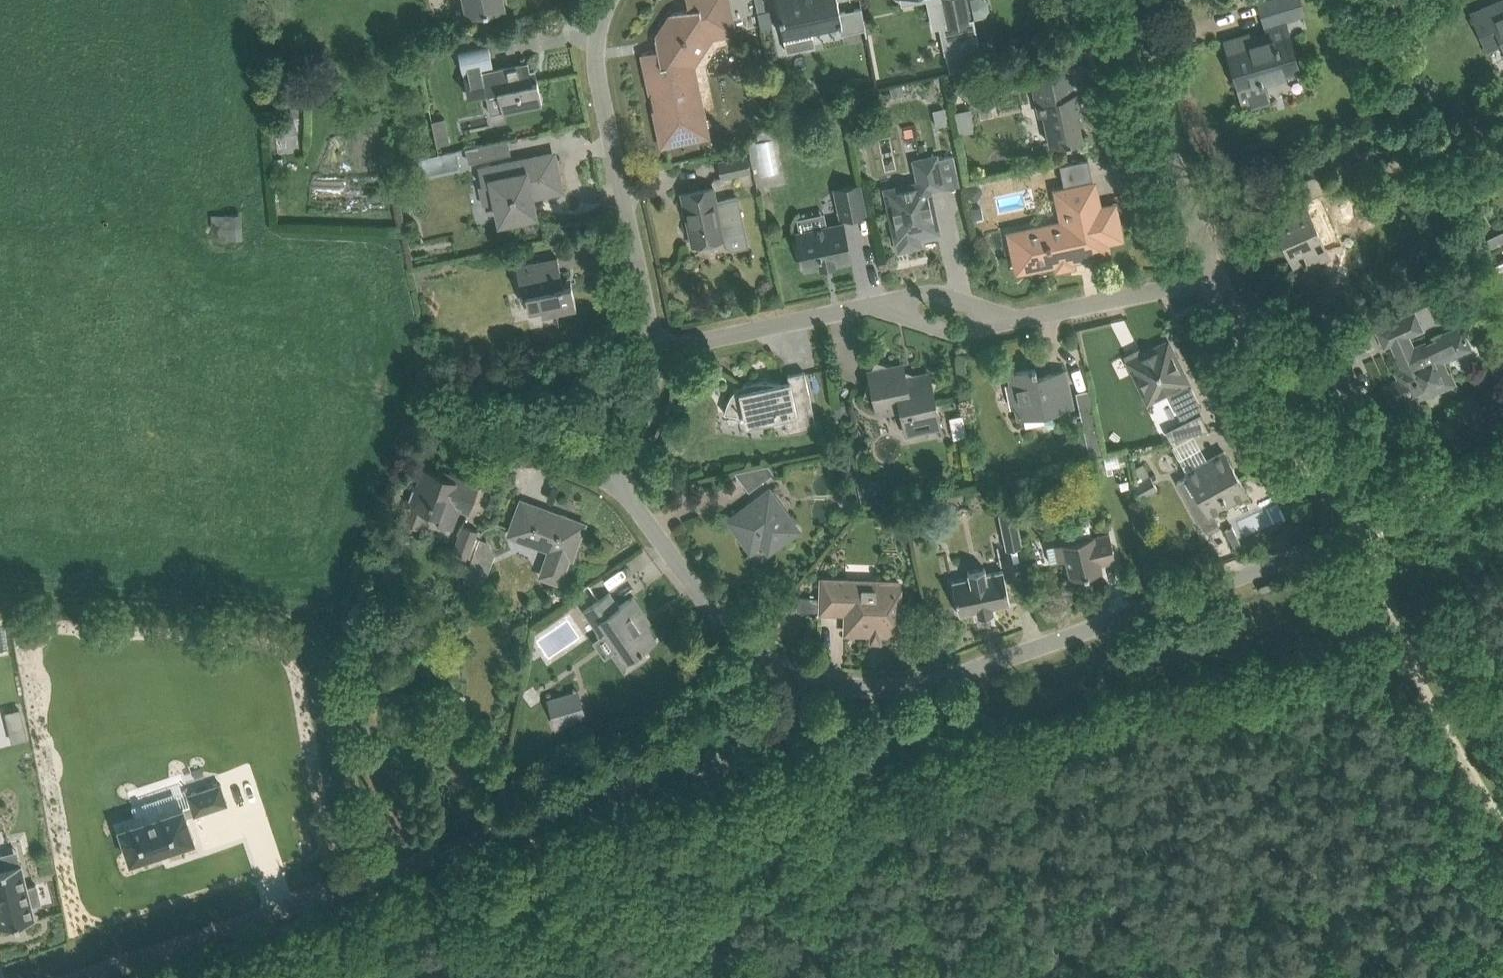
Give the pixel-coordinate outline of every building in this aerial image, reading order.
[(468,14),(506,6),(504,0),(465,0),(468,14)] [(688,41),(717,34),(734,30),(727,0),(687,0),(689,9),(674,12),(656,39),(659,53),(645,56),(652,92),(651,92),(655,109),(656,108),(663,144),(702,135),(698,117),(704,116),(688,41)] [(840,12),(838,0),(777,0),(787,51),(816,44),(813,30),(839,25),(840,32),(865,26),(860,7),(840,12)] [(947,25),(971,20),(967,0),(942,0),(947,25)] [(1259,81),(1299,69),(1288,30),(1287,31),(1283,19),(1304,12),(1300,0),(1262,0),(1260,1),(1267,25),(1268,25),(1271,36),(1251,42),(1249,34),(1226,41),(1239,87),(1259,81)] [(1483,7),(1472,12),(1487,48),(1502,41),(1502,43),(1502,0),(1501,0),(1483,7)] [(773,25),(769,10),(759,12),(762,27),(773,25)] [(482,72),(481,67),(493,64),(488,39),(458,45),(463,70),(468,69),(469,74),(464,75),(468,94),(486,90),(498,88),(503,111),(543,102),(538,78),(533,79),(529,62),(482,72)] [(1055,70),(1036,74),(1031,75),(1040,115),(1045,114),(1051,144),(1063,141),(1083,137),(1079,121),(1084,120),(1077,90),(1072,66),(1055,70)] [(954,89),(970,100),(980,84),(965,74),(954,89)] [(268,84),(257,85),(258,95),(269,94),(268,84)] [(947,123),(944,107),(934,109),(937,125),(947,123)] [(495,157),(492,142),(466,148),(469,163),(495,157)] [(554,154),(534,158),(480,169),(483,185),(493,183),(501,220),(535,213),(531,195),(561,188),(554,154)] [(723,176),(727,175),(750,170),(747,154),(720,160),(723,176)] [(886,189),(896,229),(900,249),(922,244),(920,234),(938,230),(931,198),(932,197),(930,188),(944,185),(940,166),(937,154),(914,159),(919,182),(886,189)] [(1317,173),(1308,177),(1290,185),(1297,202),(1272,213),(1294,263),(1303,259),(1307,267),(1330,257),(1305,200),(1325,191),(1317,173)] [(859,183),(835,188),(842,218),(865,212),(859,183)] [(977,197),(982,190),(981,186),(977,183),(968,185),(969,196),(972,199),(977,197)] [(1073,258),(1108,250),(1106,240),(1121,237),(1115,205),(1099,208),(1094,183),(1058,190),(1065,222),(1026,230),(1034,266),(1055,261),(1058,265),(1062,267),(1066,267),(1070,265),(1072,262),(1073,258)] [(693,244),(721,237),(726,237),(726,235),(746,231),(738,194),(717,199),(714,186),(682,193),(693,244)] [(982,206),(971,208),(974,219),(984,217),(982,206)] [(212,211),(213,237),(241,236),(240,211),(212,211)] [(799,243),(797,244),(799,256),(802,256),(804,267),(821,263),(821,265),(852,259),(848,239),(844,222),(797,232),(799,243)] [(558,256),(539,260),(516,265),(522,292),(526,291),(530,308),(541,306),(543,316),(558,313),(557,309),(577,305),(572,281),(564,282),(558,256)] [(1417,312),(1410,316),(1379,330),(1385,344),(1416,330),(1424,327),(1417,312)] [(1418,398),(1439,388),(1453,382),(1444,360),(1472,347),(1463,326),(1406,352),(1403,345),(1395,348),(1405,369),(1398,372),(1401,380),(1387,386),(1393,400),(1400,397),(1407,411),(1421,405),(1418,398)] [(1140,347),(1125,355),(1148,401),(1168,391),(1181,418),(1185,416),(1202,407),(1173,347),(1161,343),(1143,352),(1140,347)] [(875,359),(864,394),(874,397),(878,413),(901,408),(906,433),(941,425),(934,391),(938,379),(918,373),(906,375),(905,369),(875,359)] [(1073,405),(1065,369),(1038,375),(1037,371),(1036,366),(1032,367),(1032,368),(1009,372),(1012,387),(1008,388),(1012,406),(1016,405),(1019,417),(1073,405)] [(725,412),(744,415),(746,424),(772,419),(786,421),(789,431),(817,425),(805,370),(788,374),(790,383),(786,384),(781,383),(772,381),(759,381),(747,382),(732,394),(725,412)] [(834,406),(837,417),(849,415),(846,403),(834,406)] [(1094,410),(1081,413),(1086,437),(1099,434),(1094,410)] [(1201,412),(1173,426),(1178,437),(1209,429),(1201,412)] [(950,416),(952,426),(951,426),(954,438),(968,435),(965,423),(963,414),(950,416)] [(1186,471),(1188,475),(1177,480),(1204,529),(1218,522),(1213,511),(1248,492),(1225,450),(1186,471)] [(1141,497),(1158,488),(1143,463),(1135,467),(1142,478),(1133,483),(1141,497)] [(768,465),(737,471),(750,489),(774,472),(768,465)] [(407,502),(409,503),(429,511),(442,516),(447,502),(469,511),(479,484),(445,472),(443,475),(425,468),(418,485),(415,484),(407,502)] [(770,489),(745,507),(729,519),(751,549),(762,541),(769,551),(799,529),(770,489)] [(522,501),(515,519),(510,533),(552,548),(542,574),(560,581),(570,555),(572,556),(584,523),(567,517),(568,515),(564,513),(563,513),(562,514),(561,515),(560,518),(553,515),(553,514),(553,513),(553,512),(552,511),(522,501)] [(1016,509),(999,513),(1006,548),(1023,545),(1016,509)] [(464,524),(454,550),(469,555),(479,529),(464,524)] [(1226,529),(1234,545),(1241,542),(1233,525),(1226,529)] [(1071,577),(1097,571),(1103,569),(1101,563),(1116,559),(1110,532),(1094,536),(1094,534),(1047,546),(1051,562),(1067,558),(1071,577)] [(487,574),(476,548),(465,578),(473,580),(487,574)] [(1011,603),(1007,583),(1003,569),(987,572),(986,567),(968,570),(969,576),(953,580),(956,594),(960,614),(977,610),(978,616),(995,612),(994,606),(1011,603)] [(903,633),(904,607),(899,606),(900,582),(822,579),(821,610),(847,611),(846,631),(903,633)] [(584,610),(602,635),(609,630),(620,647),(611,653),(625,672),(648,655),(644,649),(658,639),(647,624),(652,621),(634,595),(620,605),(610,592),(584,610)] [(818,610),(819,596),(798,595),(797,609),(818,610)] [(548,699),(556,725),(587,715),(579,690),(548,699)] [(8,720),(23,716),(21,707),(5,711),(8,720)] [(184,806),(120,827),(131,860),(195,839),(187,817),(187,815),(194,812),(195,814),(228,803),(221,783),(188,794),(191,803),(192,805),(184,807),(184,806)] [(2,926),(36,918),(33,905),(42,903),(37,885),(28,887),(22,862),(0,868),(0,918),(2,926)]
